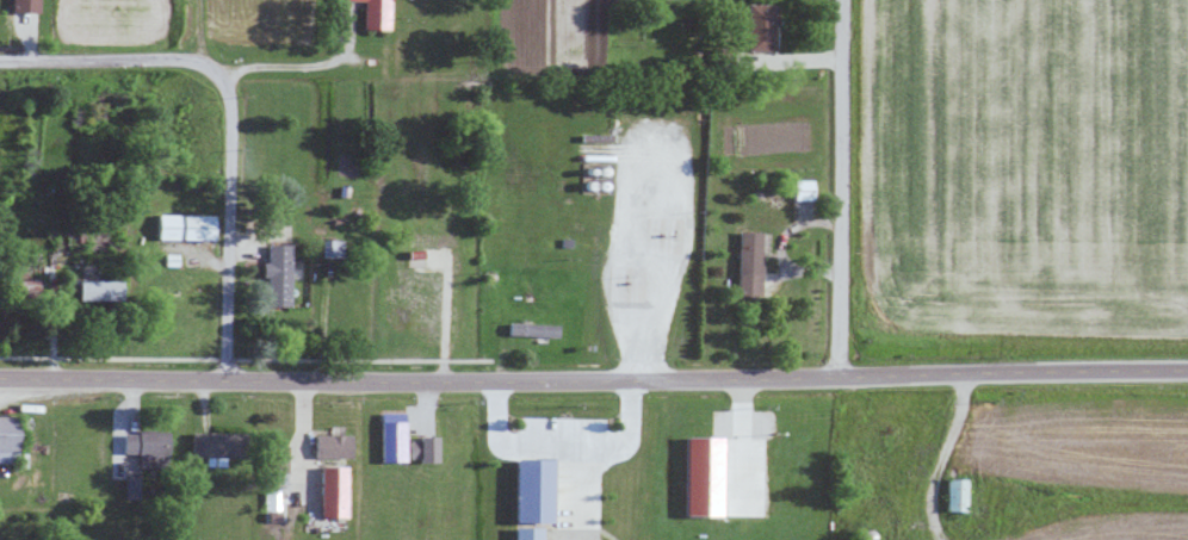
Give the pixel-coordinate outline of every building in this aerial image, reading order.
[(36,13),(37,0),(11,0),(10,12),(36,13)] [(362,0),(361,29),(388,30),(389,0),(353,0),(362,0)] [(746,4),(745,49),(772,49),(773,4),(746,4)] [(792,199),(812,200),(812,180),(792,180),(792,199)] [(156,239),(213,240),(213,215),(156,214),(156,239)] [(761,232),(737,231),(736,295),(760,295),(761,232)] [(266,307),(288,307),(289,245),(264,244),(263,277),(266,277),(266,307)] [(121,300),(122,281),(78,280),(77,300),(121,300)] [(556,325),(507,324),(507,336),(555,337),(556,325)] [(378,417),(380,453),(390,453),(390,462),(404,461),(402,420),(393,420),(393,416),(378,417)] [(14,463),(15,417),(0,417),(0,463),(14,463)] [(167,433),(122,431),(121,456),(166,458),(167,433)] [(312,457),(349,458),(350,436),(313,435),(312,457)] [(434,461),(434,437),(407,438),(408,462),(434,461)] [(718,516),(720,438),(684,437),(683,515),(718,516)] [(549,523),(549,460),(513,460),(512,523),(549,523)] [(346,467),(318,466),(317,518),(345,519),(346,467)] [(139,499),(139,477),(123,478),(124,499),(139,499)] [(965,478),(944,478),(945,510),(965,510),(965,478)] [(263,491),(264,511),(279,511),(278,490),(263,491)] [(539,528),(512,528),(512,539),(539,539),(539,528)]
